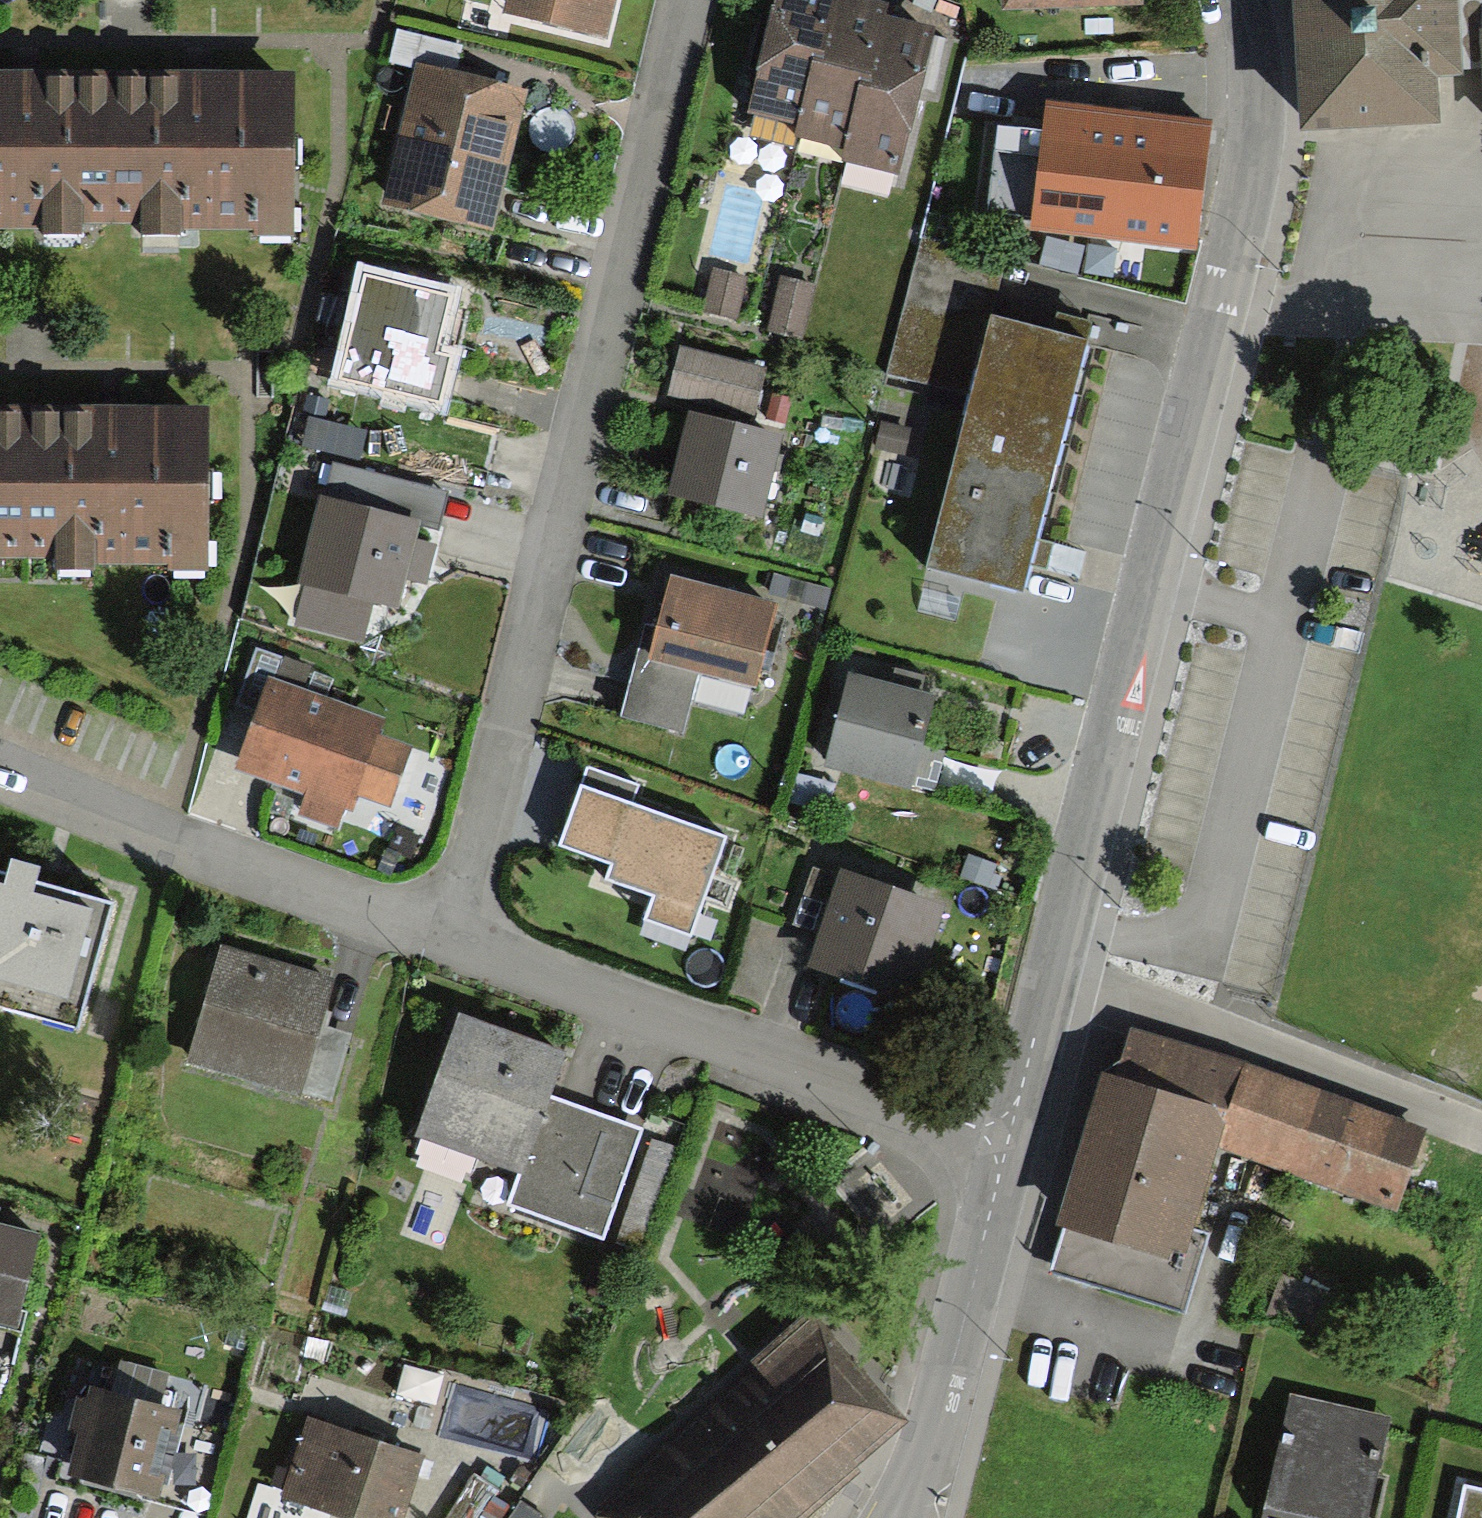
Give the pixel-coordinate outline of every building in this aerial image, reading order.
[(509,16),(598,38),(607,0),(513,0),(509,16)] [(746,113),(796,126),(794,137),(844,150),(841,161),(897,176),(935,28),(885,15),(887,4),(871,0),(776,0),(746,113)] [(1314,125),(1430,117),(1426,66),(1457,64),(1452,0),(1305,0),(1314,125)] [(1455,38),(1481,37),(1481,0),(1453,0),(1455,38)] [(518,98),(415,71),(382,198),(485,225),(518,98)] [(111,224),(112,80),(0,79),(0,224),(111,224)] [(283,81),(112,80),(111,224),(282,225),(283,81)] [(1187,241),(1200,132),(1052,116),(1051,132),(1000,126),(991,208),(1040,213),(1039,224),(1187,241)] [(971,396),(930,568),(1020,589),(1081,338),(992,317),(1005,263),(922,244),(890,377),(971,396)] [(715,273),(705,311),(733,318),(743,280),(715,273)] [(363,283),(336,383),(428,407),(454,307),(363,283)] [(781,285),(768,336),(794,343),(807,291),(781,285)] [(766,378),(676,355),(665,398),(755,421),(766,378)] [(202,419),(25,420),(26,566),(203,565),(202,419)] [(26,566),(25,420),(0,420),(0,567),(26,566)] [(689,424),(673,493),(758,513),(774,443),(689,424)] [(899,456),(905,433),(884,427),(878,451),(899,456)] [(414,527),(327,507),(299,628),(359,642),(369,600),(396,606),(414,527)] [(659,657),(749,680),(767,606),(677,584),(659,657)] [(802,593),(798,609),(823,615),(827,599),(802,593)] [(306,677),(256,659),(241,702),(267,711),(245,774),(309,796),(303,816),(338,828),(376,723),(299,696),(306,677)] [(857,679),(835,763),(933,788),(940,758),(919,753),(933,699),(857,679)] [(727,831),(587,783),(568,838),(621,856),(615,874),(663,890),(654,917),(693,930),(727,831)] [(75,1031),(110,902),(0,872),(0,1010),(75,1031)] [(937,914),(842,879),(839,886),(816,878),(799,923),(824,932),(811,969),(904,1003),(937,914)] [(222,955),(188,1059),(323,1103),(357,999),(222,955)] [(595,1241),(636,1131),(541,1095),(554,1061),(464,1028),(425,1133),(519,1168),(504,1208),(595,1241)] [(1136,1038),(1069,1223),(1167,1258),(1211,1135),(1395,1201),(1418,1139),(1136,1038)] [(12,1325),(36,1242),(0,1232),(0,1322),(12,1325)] [(1337,1300),(1281,1277),(1272,1297),(1328,1320),(1337,1300)] [(606,1514),(610,1517),(779,1517),(891,1416),(810,1328),(606,1514)] [(67,1477),(146,1500),(171,1416),(92,1393),(67,1477)] [(1270,1513),(1294,1517),(1367,1517),(1386,1424),(1293,1405),(1270,1513)] [(348,1517),(395,1517),(414,1465),(314,1430),(290,1498),(348,1517)] [(502,1516),(469,1494),(454,1517),(501,1517),(502,1516)] [(1468,1497),(1463,1517),(1481,1517),(1481,1500),(1468,1497)]
